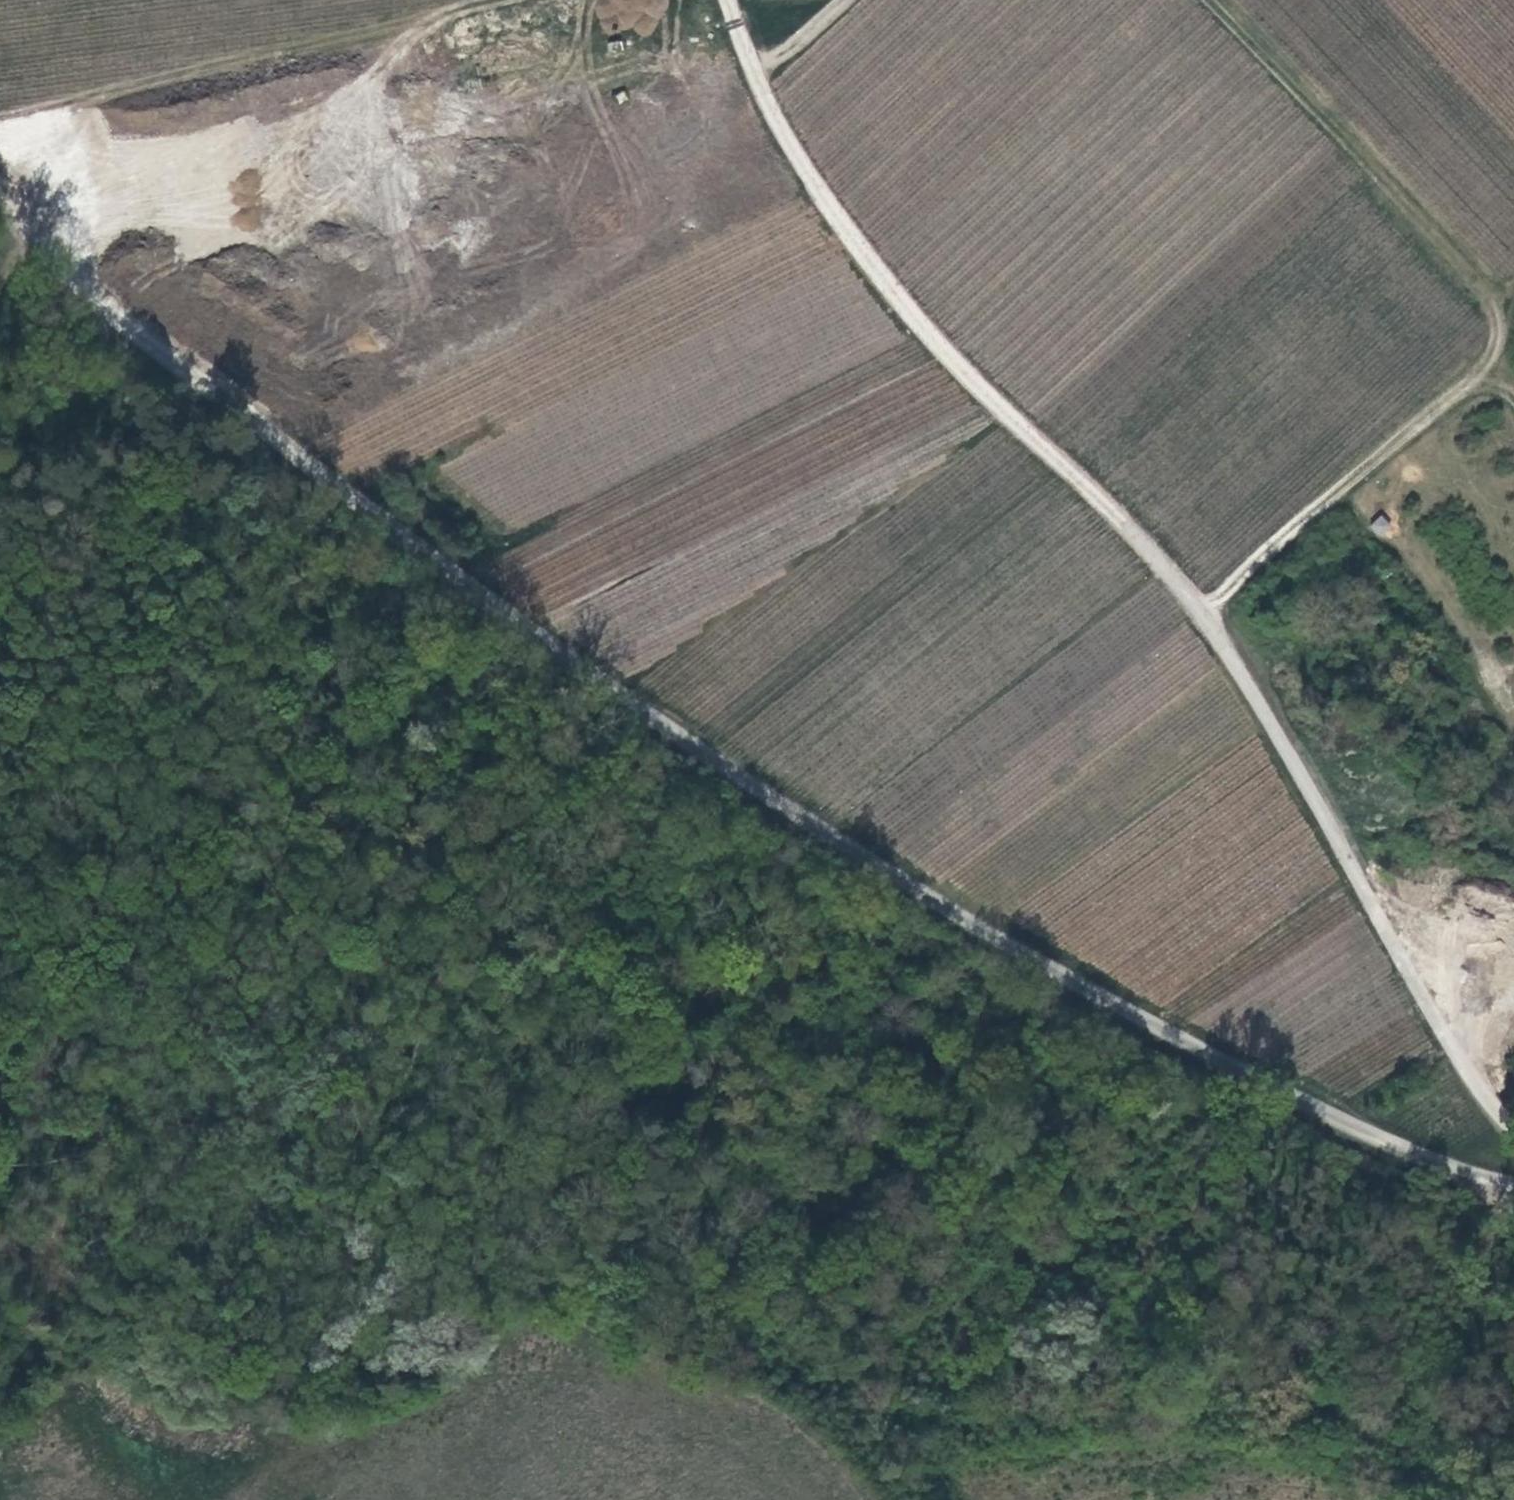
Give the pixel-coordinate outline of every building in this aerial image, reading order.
[(1369,524),(1378,537),(1392,527),(1383,514),(1369,524)]
